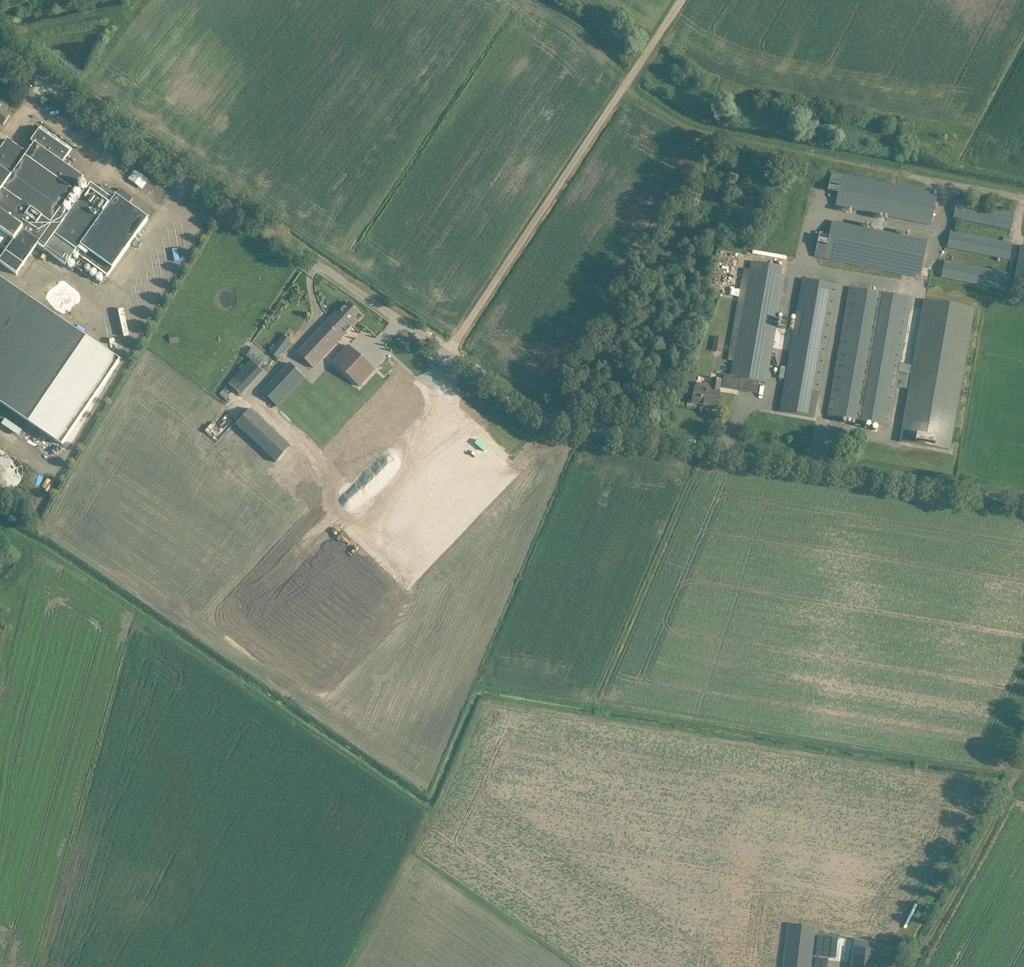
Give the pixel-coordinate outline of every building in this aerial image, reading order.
[(5,107),(0,103),(0,126),(1,124),(3,125),(10,115),(5,112),(8,109),(5,107)] [(23,265),(37,245),(65,265),(75,252),(107,276),(148,219),(129,205),(133,198),(120,189),(116,195),(103,185),(99,190),(91,184),(64,220),(57,215),(83,178),(67,167),(71,162),(66,158),(72,149),(41,127),(31,141),(34,144),(27,154),(7,140),(0,150),(0,260),(0,261),(0,264),(16,275),(23,265)] [(121,166),(127,170),(132,163),(126,159),(121,166)] [(828,191),(838,193),(835,206),(930,226),(934,207),(936,197),(929,195),(930,192),(831,172),(828,191)] [(956,201),(954,211),(952,219),(1011,230),(1014,213),(956,201)] [(833,223),(830,234),(819,232),(814,257),(915,277),(916,275),(921,276),(928,242),(833,223)] [(1003,238),(1002,243),(951,233),(948,249),(1010,261),(1013,245),(1010,245),(1011,240),(1003,238)] [(1023,290),(1023,248),(1020,247),(1013,288),(1023,290)] [(944,261),(941,277),(1003,289),(1006,273),(944,261)] [(740,298),(728,360),(734,361),(733,368),(732,377),(725,375),(723,387),(737,389),(739,379),(766,383),(768,374),(785,277),(780,276),(745,270),(741,290),(736,289),(736,290),(734,290),(735,288),(731,288),(729,295),(740,298)] [(62,446),(120,362),(0,280),(0,403),(62,446)] [(785,377),(779,412),(813,418),(819,382),(837,286),(803,280),(785,377)] [(890,418),(895,389),(909,391),(900,442),(949,450),(974,309),(924,300),(912,374),(898,372),(912,298),(851,288),(829,406),(827,416),(855,421),(854,425),(860,426),(861,422),(889,427),(890,418)] [(336,313),(329,320),(313,338),(314,339),(298,356),(313,369),(352,328),(351,328),(358,321),(354,318),(359,313),(349,303),(338,315),(336,313)] [(711,352),(721,353),(723,338),(714,336),(711,352)] [(271,354),(276,358),(280,353),(282,354),(287,347),(280,342),(274,349),(275,350),(271,354)] [(252,346),(246,355),(260,364),(265,355),(252,346)] [(333,362),(359,387),(374,370),(348,346),(333,362)] [(251,361),(229,385),(231,386),(240,395),(262,371),(258,367),(252,361),(251,361)] [(262,393),(277,407),(305,378),(290,364),(262,393)] [(696,383),(695,388),(694,388),(692,403),(716,407),(721,381),(713,379),(712,386),(696,383)] [(291,447),(250,409),(236,425),(276,462),(291,447)] [(0,424),(0,425),(17,436),(21,429),(3,419),(0,424)] [(3,489),(7,489),(11,489),(15,486),(18,484),(21,479),(22,476),(22,472),(22,470),(20,466),(19,464),(16,462),(14,460),(11,459),(9,458),(6,458),(3,458),(0,460),(0,488),(3,489)] [(783,966),(811,966),(815,928),(788,924),(783,966)] [(854,940),(851,966),(876,966),(878,951),(879,943),(854,940)]
